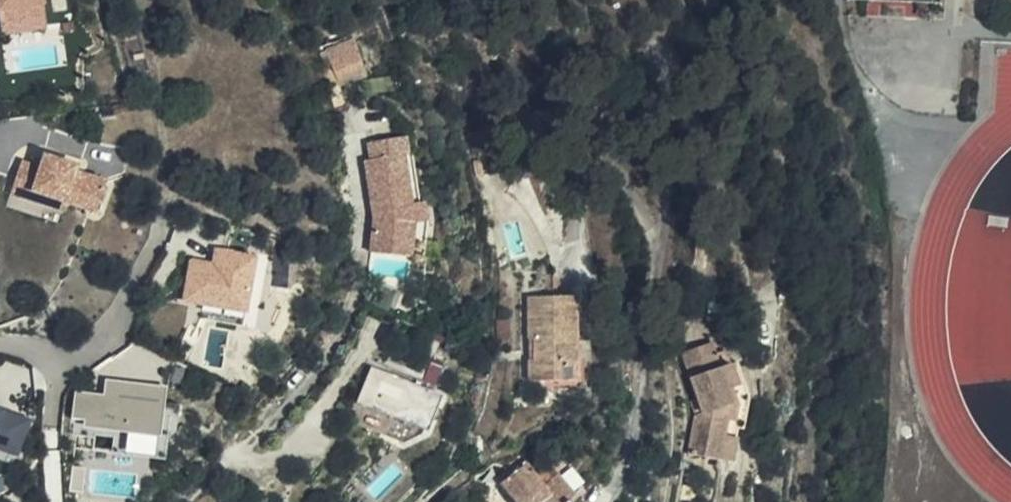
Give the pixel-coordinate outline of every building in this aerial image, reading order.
[(587,74),(580,50),(557,57),(565,81),(587,74)] [(353,52),(325,63),(332,82),(360,71),(353,52)] [(360,71),(332,82),(337,95),(364,85),(360,71)] [(406,160),(404,145),(365,153),(367,169),(362,170),(370,227),(367,254),(400,257),(402,232),(411,231),(402,162),(406,160)] [(20,156),(12,179),(63,197),(94,208),(105,177),(74,166),(76,162),(43,151),(39,163),(20,156)] [(406,160),(402,162),(411,231),(402,232),(400,257),(367,254),(366,261),(418,267),(423,217),(412,160),(406,160)] [(63,197),(12,179),(9,189),(60,207),(63,197)] [(221,261),(224,245),(217,244),(214,260),(221,261)] [(255,251),(224,245),(221,261),(253,266),(255,251)] [(253,266),(191,256),(184,295),(204,299),(246,306),(253,266)] [(569,297),(569,291),(555,291),(555,298),(527,297),(527,341),(532,342),(532,361),(528,361),(528,381),(573,381),(573,361),(577,361),(576,341),(572,341),(572,297),(569,297)] [(246,306),(204,299),(202,308),(244,316),(246,306)] [(703,372),(689,378),(697,400),(701,414),(694,416),(686,455),(715,460),(724,422),(731,423),(734,402),(729,401),(725,389),(735,385),(727,365),(723,351),(713,354),(711,345),(695,350),(703,372)] [(695,350),(682,354),(689,378),(703,372),(695,350)] [(735,362),(727,365),(735,385),(725,389),(729,401),(734,402),(731,423),(724,422),(715,460),(728,463),(735,430),(740,431),(747,399),(735,362)] [(105,374),(104,390),(119,392),(120,380),(160,384),(152,452),(115,448),(114,453),(165,459),(172,403),(163,402),(166,380),(105,374)] [(374,374),(372,379),(405,392),(407,386),(374,374)] [(372,379),(358,416),(392,428),(429,442),(443,406),(405,392),(372,379)] [(75,387),(72,414),(79,415),(77,431),(97,433),(98,430),(116,433),(115,448),(152,452),(160,384),(120,380),(119,392),(104,390),(75,387)] [(697,400),(689,402),(694,416),(701,414),(697,400)] [(17,452),(29,416),(0,406),(0,446),(17,452)] [(358,416),(350,437),(383,449),(392,428),(358,416)] [(512,501),(537,501),(546,495),(536,482),(522,465),(498,484),(512,501)] [(564,500),(571,493),(553,467),(536,482),(546,495),(552,501),(561,501),(564,500)]
